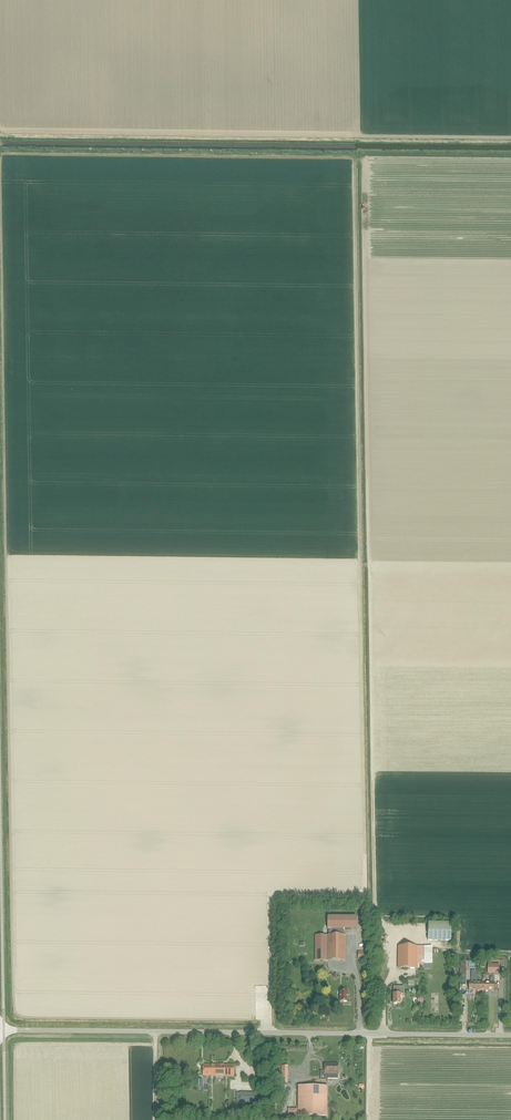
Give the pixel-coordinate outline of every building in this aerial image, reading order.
[(345,960),(345,944),(345,936),(344,936),(343,929),(355,929),(355,917),(328,917),(327,929),(329,929),(329,936),(315,936),(315,961),(345,960)] [(428,924),(428,941),(451,941),(451,924),(428,924)] [(432,947),(417,947),(398,946),(398,968),(432,969),(432,947)] [(477,990),(477,982),(477,975),(471,974),(471,982),(469,982),(469,990),(477,990)] [(482,982),(477,982),(477,990),(485,991),(485,982),(486,975),(482,975),(482,982)] [(485,982),(485,991),(493,991),(493,982),(494,975),(490,975),(490,982),(485,982)] [(234,1076),(234,1065),(203,1064),(203,1075),(234,1076)] [(325,1071),(321,1071),(321,1080),(327,1080),(327,1078),(338,1078),(338,1073),(339,1073),(339,1064),(325,1064),(325,1071)] [(298,1086),(298,1116),(327,1117),(327,1086),(298,1086)] [(239,1093),(239,1103),(253,1103),(253,1093),(239,1093)] [(297,1118),(297,1108),(288,1108),(288,1118),(297,1118)]
